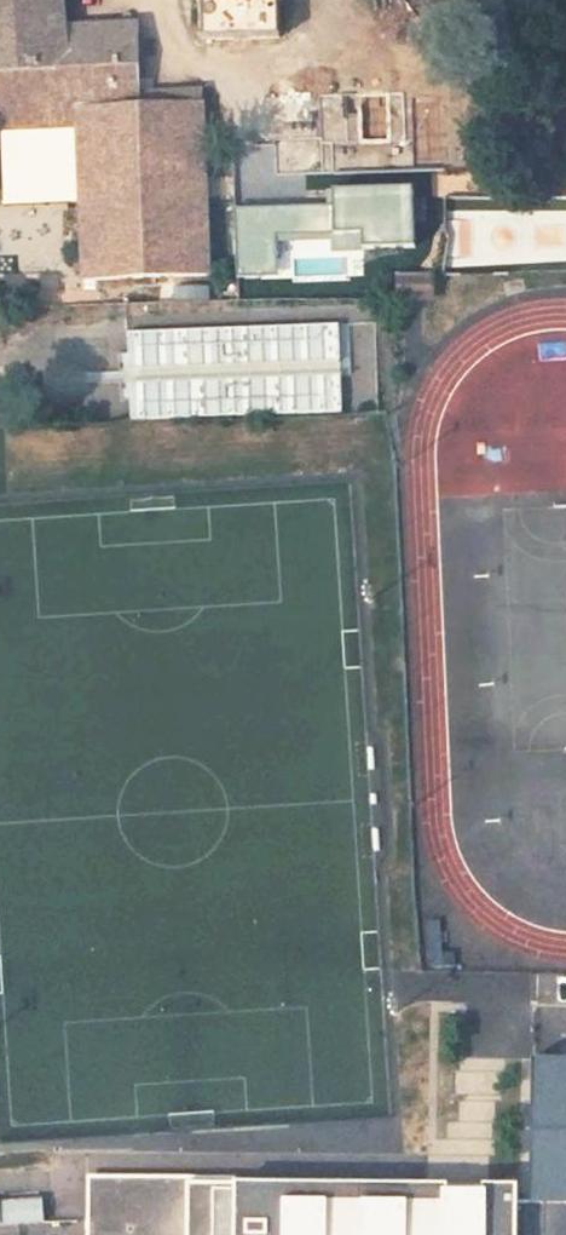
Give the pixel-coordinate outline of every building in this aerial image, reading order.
[(205,103),(139,105),(138,90),(137,25),(65,28),(63,0),(0,0),(0,108),(1,129),(79,127),(85,272),(85,278),(211,274),(211,272),(205,103)] [(200,4),(203,4),(204,40),(282,39),(282,2),(285,2),(285,0),(200,0),(200,4)] [(204,87),(138,90),(139,105),(205,103),(204,87)] [(276,140),(277,174),(414,169),(413,135),(276,140)] [(412,228),(411,184),(362,185),(362,186),(329,187),(329,204),(330,231),(363,230),(363,244),(412,243),(412,228)] [(278,275),(277,232),(330,231),(329,204),(276,205),(235,206),(235,233),(236,276),(278,275)] [(53,262),(51,216),(25,217),(28,264),(53,262)] [(399,292),(399,300),(434,300),(434,292),(434,276),(399,277),(399,292)] [(45,417),(192,412),(191,372),(44,377),(45,417)] [(530,1057),(524,1175),(525,1205),(541,1205),(540,1234),(565,1234),(565,1058),(530,1057)] [(529,1206),(517,1205),(517,1189),(236,1184),(235,1190),(98,1187),(97,1234),(540,1234),(541,1205),(529,1206)] [(41,1223),(40,1201),(0,1203),(0,1225),(41,1223)]
